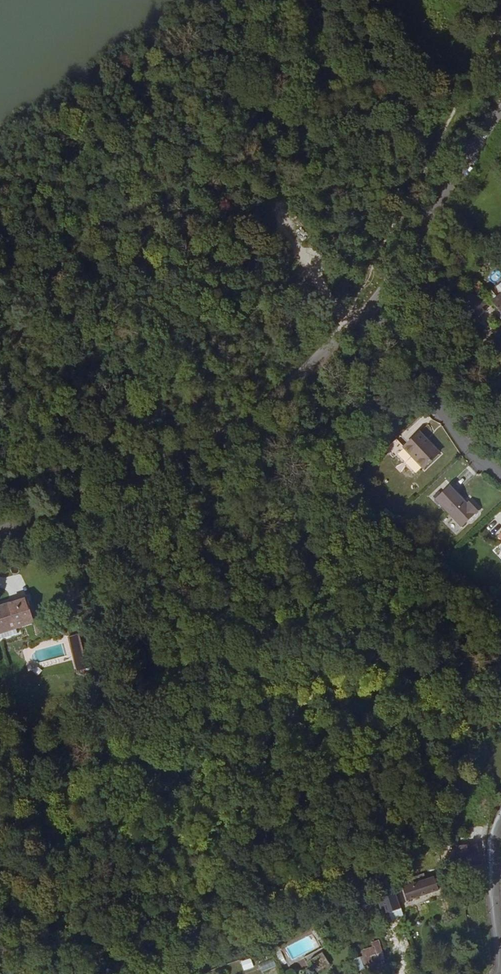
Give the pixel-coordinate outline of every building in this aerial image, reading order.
[(490,299),(496,308),(497,308),(499,312),(500,311),(500,291),(490,299)] [(472,298),(484,311),(487,308),(475,295),(472,298)] [(486,314),(484,311),(472,298),(459,309),(473,325),(486,314)] [(417,428),(401,443),(421,464),(437,449),(417,428)] [(433,495),(459,524),(477,509),(468,499),(465,502),(447,483),(433,495)] [(0,606),(0,639),(18,633),(16,627),(32,621),(24,597),(0,606)] [(67,636),(75,672),(88,670),(80,633),(67,636)] [(475,842),(454,844),(456,860),(477,858),(475,842)] [(434,871),(426,874),(430,887),(438,885),(434,871)] [(412,878),(416,892),(430,887),(426,874),(426,873),(412,878)] [(412,877),(401,881),(406,895),(416,892),(412,878),(412,877)] [(384,890),(390,907),(397,905),(400,904),(394,886),(384,890)] [(384,909),(388,908),(390,907),(384,890),(384,889),(375,893),(379,903),(382,902),(384,909)] [(373,900),(368,902),(372,912),(377,910),(373,900)] [(367,914),(372,912),(368,902),(364,904),(367,914)] [(390,907),(388,908),(390,913),(398,910),(397,905),(390,907)] [(311,929),(280,945),(290,963),(321,946),(311,929)] [(371,940),(373,943),(375,950),(378,956),(385,954),(379,937),(371,940)] [(367,963),(375,960),(372,952),(375,950),(373,943),(361,947),(367,963)] [(322,950),(309,957),(317,971),(330,964),(322,950)] [(243,970),(253,968),(252,959),(241,961),(243,970)] [(305,960),(297,964),(300,970),(308,965),(305,960)]
